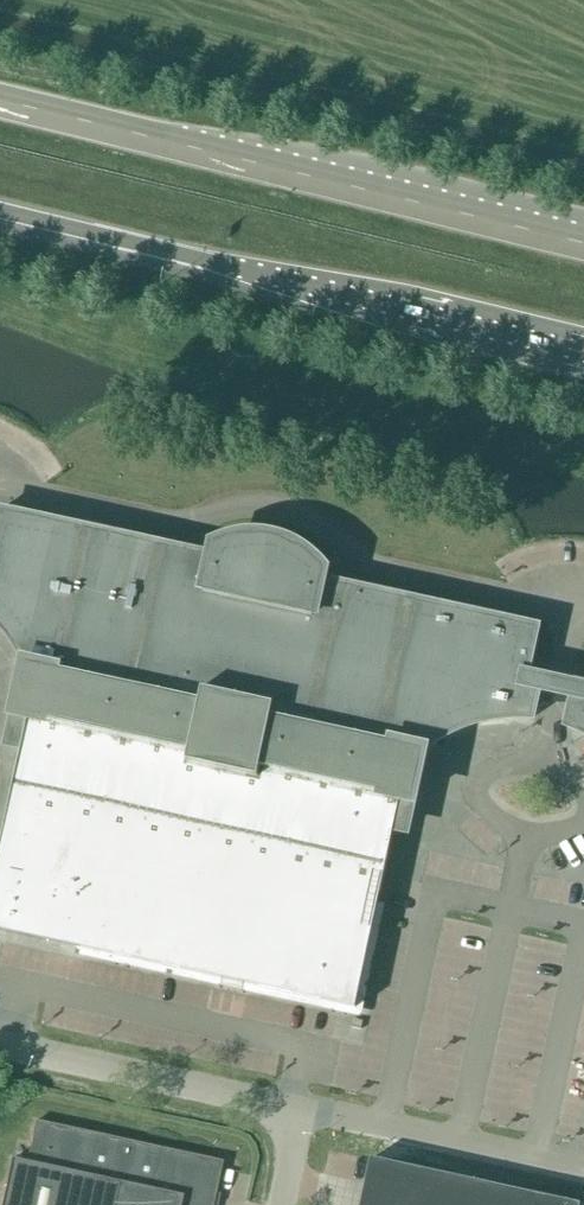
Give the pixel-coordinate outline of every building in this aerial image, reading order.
[(356,1009),(378,904),(400,800),(413,803),(424,752),(431,746),(440,740),(449,735),(459,731),(469,727),(479,724),(489,721),(500,719),(510,719),(521,718),(532,719),(539,690),(542,691),(544,680),(527,676),(537,629),(323,582),(325,571),(321,567),(312,559),(303,552),(293,546),(282,542),(271,539),(260,537),(248,537),(237,539),(226,542),(214,547),(212,558),(0,512),(0,625),(9,634),(15,643),(21,652),(26,665),(15,716),(28,719),(0,852),(0,932),(251,986),(356,1009)] [(573,686),(571,697),(574,698),(568,727),(578,731),(583,734),(583,688),(573,686)] [(222,1163),(35,1122),(26,1164),(10,1160),(1,1204),(202,1204),(202,1203),(210,1204),(213,1204),(222,1163)] [(361,1204),(581,1204),(371,1159),(361,1204)]
